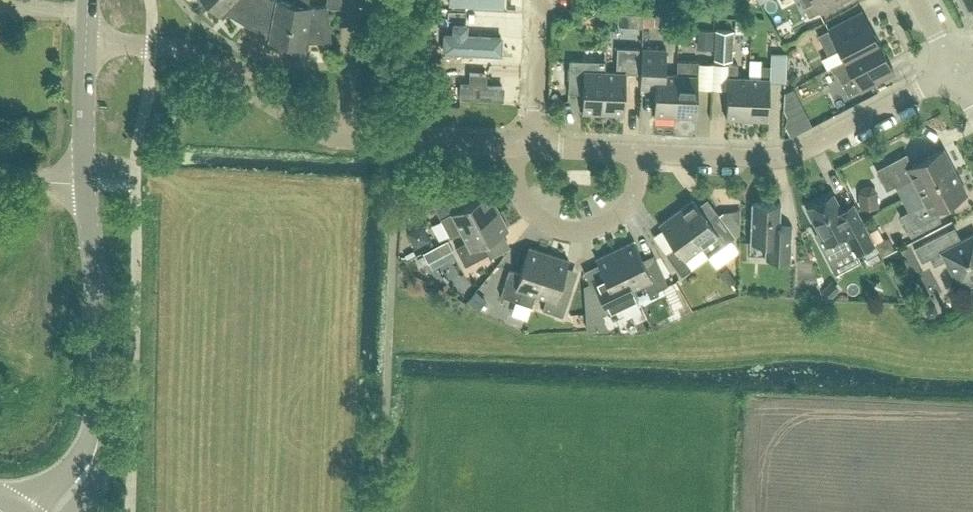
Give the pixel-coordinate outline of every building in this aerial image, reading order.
[(207,1),(208,3),(223,17),(227,12),(246,23),(258,0),(208,0),(207,1)] [(246,23),(265,33),(264,39),(284,43),(286,43),(293,2),(291,1),(291,2),(283,0),(258,0),(246,23)] [(293,2),(286,43),(288,44),(288,43),(290,44),(289,48),(292,52),(301,53),(305,51),(305,47),(308,47),(309,41),(331,40),(327,5),(315,6),(307,5),(308,0),(294,0),(293,2)] [(436,8),(436,0),(423,0),(422,8),(436,8)] [(501,0),(448,0),(448,10),(501,12),(501,0)] [(832,4),(839,0),(800,0),(809,16),(832,4)] [(447,27),(448,12),(422,11),(422,27),(447,27)] [(873,32),(867,21),(862,11),(817,34),(827,54),(839,48),(844,58),(878,41),(877,40),(875,42),(871,33),(873,32)] [(698,28),(697,43),(713,44),(714,29),(698,28)] [(732,29),(716,29),(714,57),(731,58),(732,29)] [(450,30),(450,57),(505,59),(506,45),(494,44),(494,32),(450,30)] [(433,34),(421,33),(420,56),(434,57),(434,48),(434,34),(433,34)] [(860,88),(873,82),(893,71),(882,50),(880,51),(876,43),(878,41),(844,58),(849,68),(838,74),(848,94),(860,88)] [(605,69),(603,112),(624,113),(626,72),(638,72),(639,47),(617,46),(616,70),(605,69)] [(675,115),(677,73),(665,72),(666,48),(642,47),(640,86),(655,87),(654,114),(675,115)] [(770,52),(770,60),(782,61),(783,53),(770,52)] [(605,69),(606,60),(569,59),(568,91),(583,91),(582,111),(603,112),(605,69)] [(677,60),(677,73),(675,115),(696,116),(698,61),(677,60)] [(747,118),(748,76),(737,75),(737,63),(728,62),(726,117),(747,118)] [(437,96),(457,93),(453,63),(433,65),(437,96)] [(748,76),(747,118),(768,119),(770,64),(760,64),(760,76),(748,76)] [(501,83),(459,82),(458,103),(470,103),(470,94),(500,95),(501,83)] [(806,103),(786,115),(794,128),(814,117),(806,103)] [(902,197),(955,169),(954,169),(943,148),(943,147),(912,163),(906,152),(876,168),(886,188),(895,184),(902,197)] [(955,170),(955,169),(902,197),(908,210),(900,214),(910,234),(940,219),(935,208),(966,191),(965,191),(954,170),(955,170)] [(862,203),(880,202),(879,181),(860,182),(862,203)] [(461,229),(498,210),(489,191),(464,204),(458,192),(433,204),(444,225),(456,219),(461,229)] [(874,243),(858,213),(853,203),(841,209),(833,193),(806,207),(819,231),(814,234),(827,258),(851,245),(855,253),(874,243)] [(693,198),(676,211),(701,245),(706,252),(723,240),(725,243),(735,236),(719,213),(709,221),(693,198)] [(751,200),(749,241),(765,241),(764,257),(790,259),(792,224),(779,224),(780,202),(751,200)] [(733,205),(725,211),(736,229),(745,223),(733,205)] [(498,210),(461,229),(466,240),(455,245),(465,265),(489,252),(484,241),(508,228),(498,210)] [(684,257),(701,245),(676,211),(659,223),(675,245),(665,253),(682,275),(692,267),(684,257)] [(955,242),(948,229),(914,246),(921,261),(930,256),(934,264),(945,259),(958,284),(967,280),(970,285),(972,283),(972,232),(955,242)] [(614,248),(633,287),(643,282),(650,297),(659,293),(657,289),(668,284),(656,259),(645,264),(633,239),(614,248)] [(500,294),(520,301),(532,305),(536,293),(535,293),(549,252),(529,246),(520,272),(508,268),(500,294)] [(632,287),(633,287),(614,248),(595,257),(607,282),(596,287),(608,312),(638,298),(632,287)] [(535,293),(536,293),(546,296),(542,308),(562,315),(571,289),(560,285),(568,259),(549,252),(535,293)] [(912,269),(902,278),(917,296),(928,286),(912,269)] [(928,315),(934,315),(937,309),(933,304),(927,305),(925,310),(928,315)]
